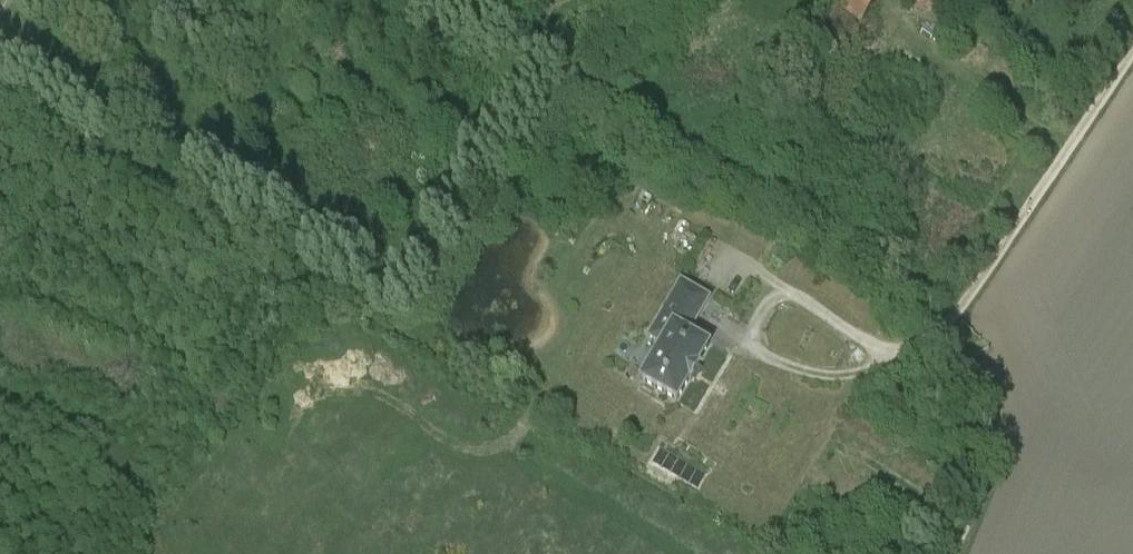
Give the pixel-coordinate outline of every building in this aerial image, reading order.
[(862,19),(877,0),(837,0),(862,19)] [(907,2),(939,19),(950,0),(908,0),(907,2)] [(688,334),(709,299),(681,283),(649,338),(662,345),(641,381),(677,402),(689,382),(691,384),(700,369),(698,368),(710,347),(688,334)]
